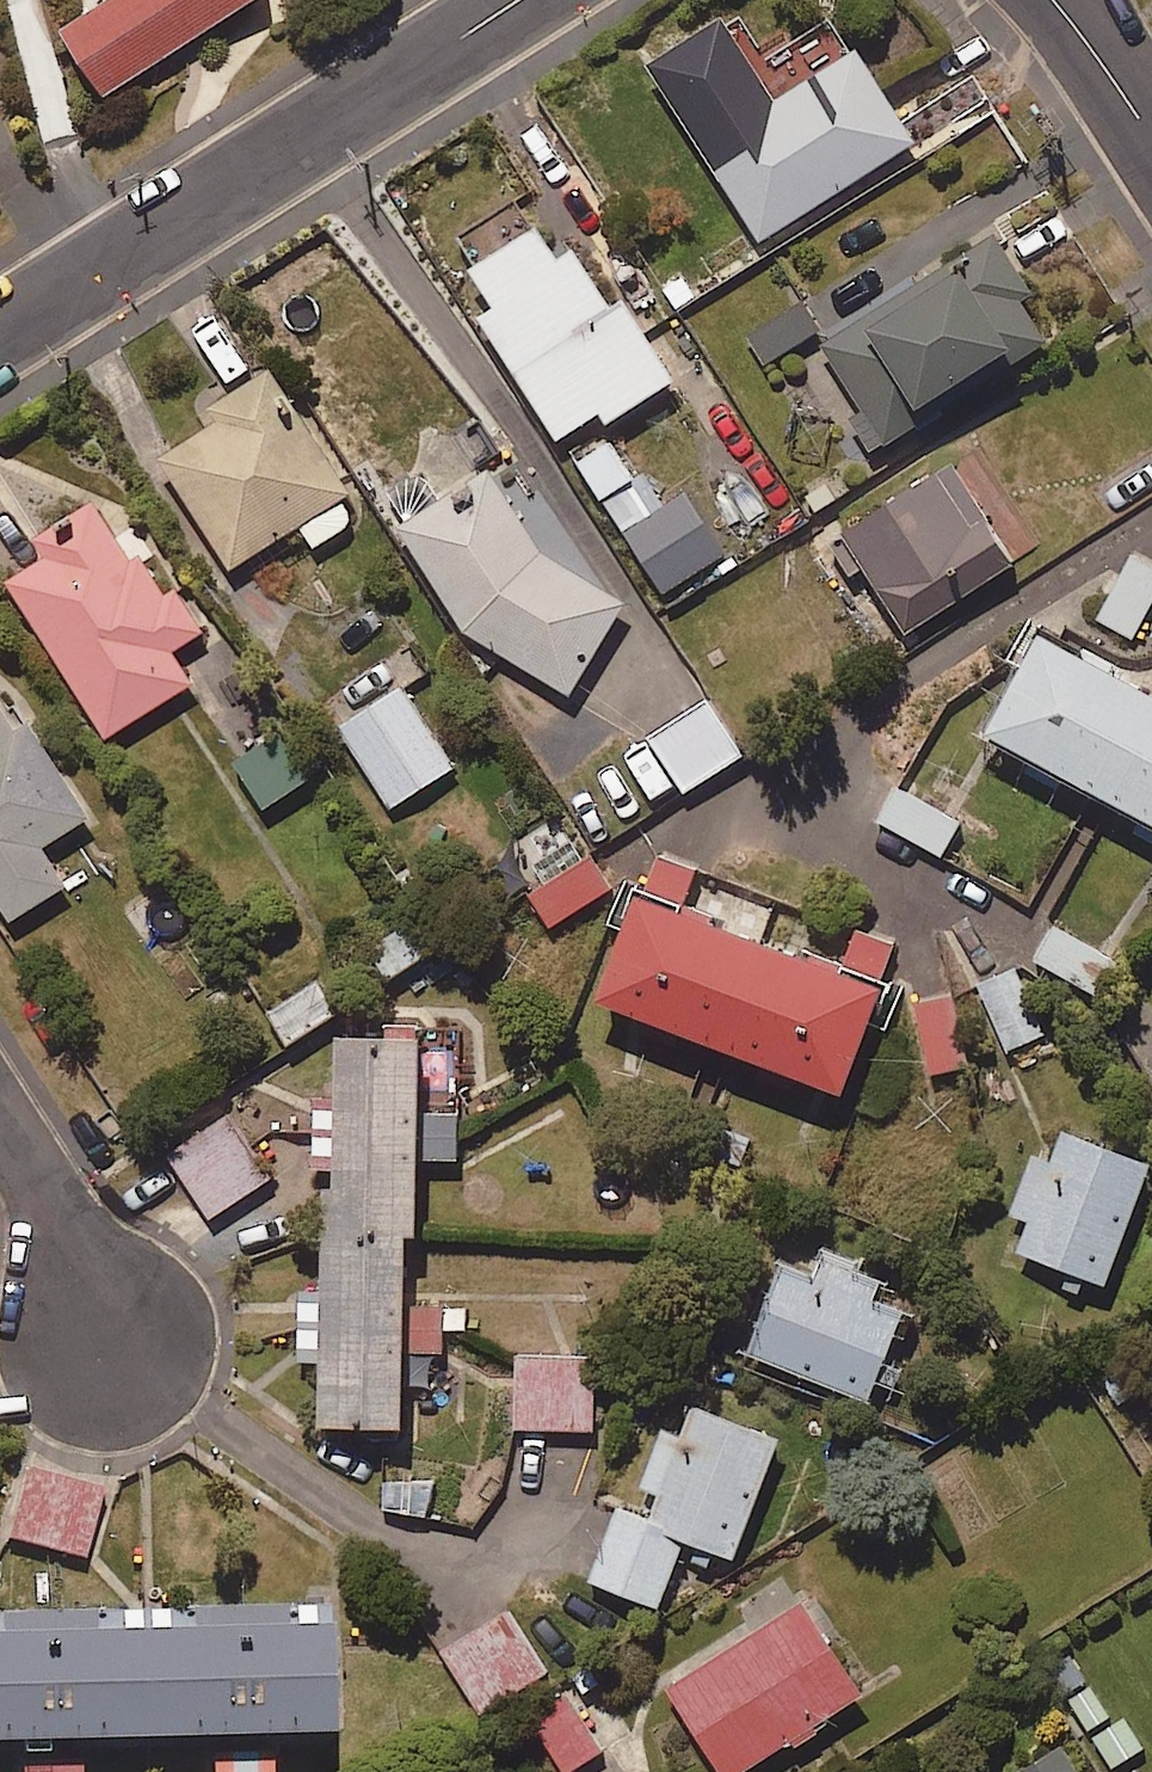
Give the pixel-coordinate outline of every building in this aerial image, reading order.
[(68,34),(108,99),(268,0),(123,0),(68,34)] [(921,146),(863,54),(785,103),(770,80),(692,130),(764,244),(921,146)] [(625,534),(668,506),(648,475),(637,482),(604,433),(680,383),(628,305),(618,312),(580,255),(565,265),(544,232),(477,276),(500,312),(485,322),(625,534)] [(1064,337),(1003,236),(822,345),(883,446),(1064,337)] [(823,334),(806,304),(751,336),(768,366),(823,334)] [(351,491),(275,375),(208,420),(216,432),(162,468),(233,575),(304,528),(318,550),(353,527),(351,491)] [(1021,569),(961,469),(821,555),(882,654),(1021,569)] [(545,553),(503,491),(484,522),(459,495),(405,532),(467,629),(572,697),(630,608),(545,553)] [(658,514),(625,534),(668,599),(730,559),(687,495),(658,514)] [(132,557),(101,508),(42,544),(50,556),(11,581),(111,741),(197,687),(177,655),(208,636),(180,592),(170,598),(141,552),(132,557)] [(1136,557),(1098,619),(1134,641),(1151,611),(1151,567),(1136,557)] [(1020,771),(1057,791),(1065,776),(1141,818),(1134,831),(1151,841),(1151,696),(1048,638),(994,736),(1029,756),(1020,771)] [(457,770),(403,686),(341,726),(395,810),(457,770)] [(0,702),(0,902),(15,925),(70,889),(46,851),(93,821),(33,727),(21,734),(0,702)] [(745,757),(711,703),(654,740),(688,794),(745,757)] [(313,783),(281,739),(234,772),(266,817),(313,783)] [(963,825),(898,791),(880,824),(945,859),(963,825)] [(701,870),(664,855),(606,1009),(853,1103),(911,951),(861,932),(844,977),(683,916),(701,870)] [(614,890),(595,860),(533,899),(552,929),(614,890)] [(441,950),(419,919),(372,953),(394,983),(441,950)] [(1117,966),(1054,928),(1035,958),(1098,997),(1117,966)] [(1047,1039),(1021,969),(983,983),(1010,1053),(1047,1039)] [(958,999),(920,1006),(935,1083),(973,1076),(958,999)] [(426,1241),(430,1040),(348,1038),(347,1103),(319,1102),(317,1173),(336,1174),(333,1290),(303,1290),(302,1359),(331,1360),(329,1433),(411,1435),(415,1241),(426,1241)] [(274,1182),(230,1109),(168,1147),(212,1220),(274,1182)] [(1069,1135),(1057,1166),(1038,1158),(1014,1218),(1034,1225),(1022,1255),(1110,1290),(1151,1185),(1151,1168),(1069,1135)] [(884,1287),(796,1250),(753,1353),(874,1404),(910,1318),(877,1304),(884,1287)] [(597,1358),(518,1360),(520,1433),(599,1431),(597,1358)] [(785,1443),(695,1407),(683,1437),(666,1430),(633,1513),(619,1508),(589,1583),(661,1612),(689,1543),(738,1562),(785,1443)] [(105,1489),(30,1470),(12,1542),(88,1560),(105,1489)] [(807,1605),(671,1696),(722,1771),(761,1771),(870,1699),(807,1605)] [(26,1771),(84,1771),(84,1753),(215,1750),(216,1771),(279,1771),(279,1748),(339,1747),(335,1613),(0,1622),(0,1755),(25,1754),(26,1771)] [(550,1678),(511,1613),(443,1654),(483,1719),(550,1678)] [(571,1697),(530,1722),(561,1771),(578,1771),(607,1754),(571,1697)] [(1065,1750),(1032,1771),(1079,1771),(1065,1750)]
